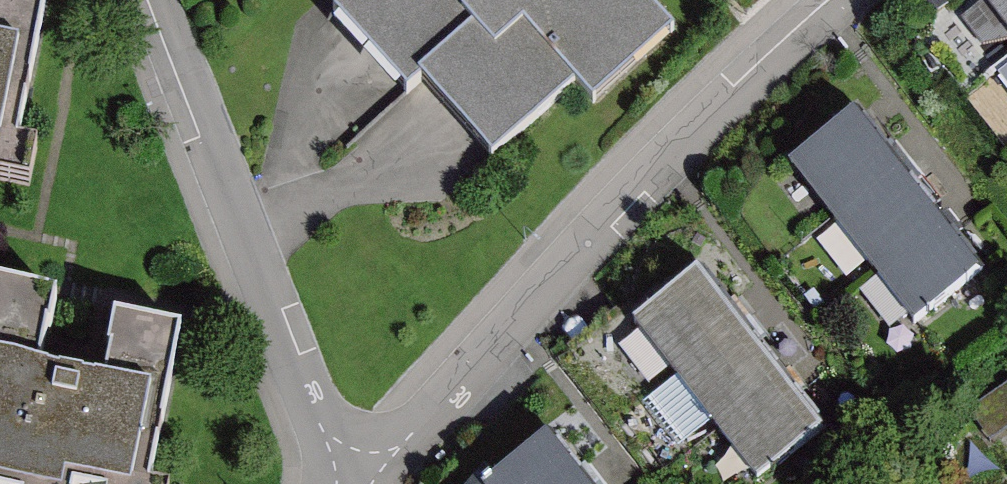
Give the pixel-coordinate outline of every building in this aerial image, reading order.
[(40,190),(45,163),(23,159),(53,0),(0,0),(0,182),(40,190)] [(343,16),(411,95),(428,80),(497,160),(580,89),(598,110),(681,40),(647,0),(550,0),(543,6),(538,0),(499,0),(490,8),(483,0),(363,0),(343,16)] [(981,3),(1006,36),(1006,0),(985,0),(981,3)] [(788,167),(830,221),(894,171),(852,117),(788,167)] [(830,221),(872,274),(936,225),(894,171),(830,221)] [(872,274),(915,328),(978,278),(936,225),(872,274)] [(631,326),(673,380),(738,330),(696,276),(631,326)] [(5,289),(0,313),(0,483),(159,483),(188,327),(129,316),(116,387),(55,376),(69,300),(5,289)] [(673,380),(716,434),(781,384),(738,330),(673,380)] [(754,483),(764,483),(823,438),(781,384),(716,434),(754,483)] [(545,441),(490,483),(579,483),(545,441)]
